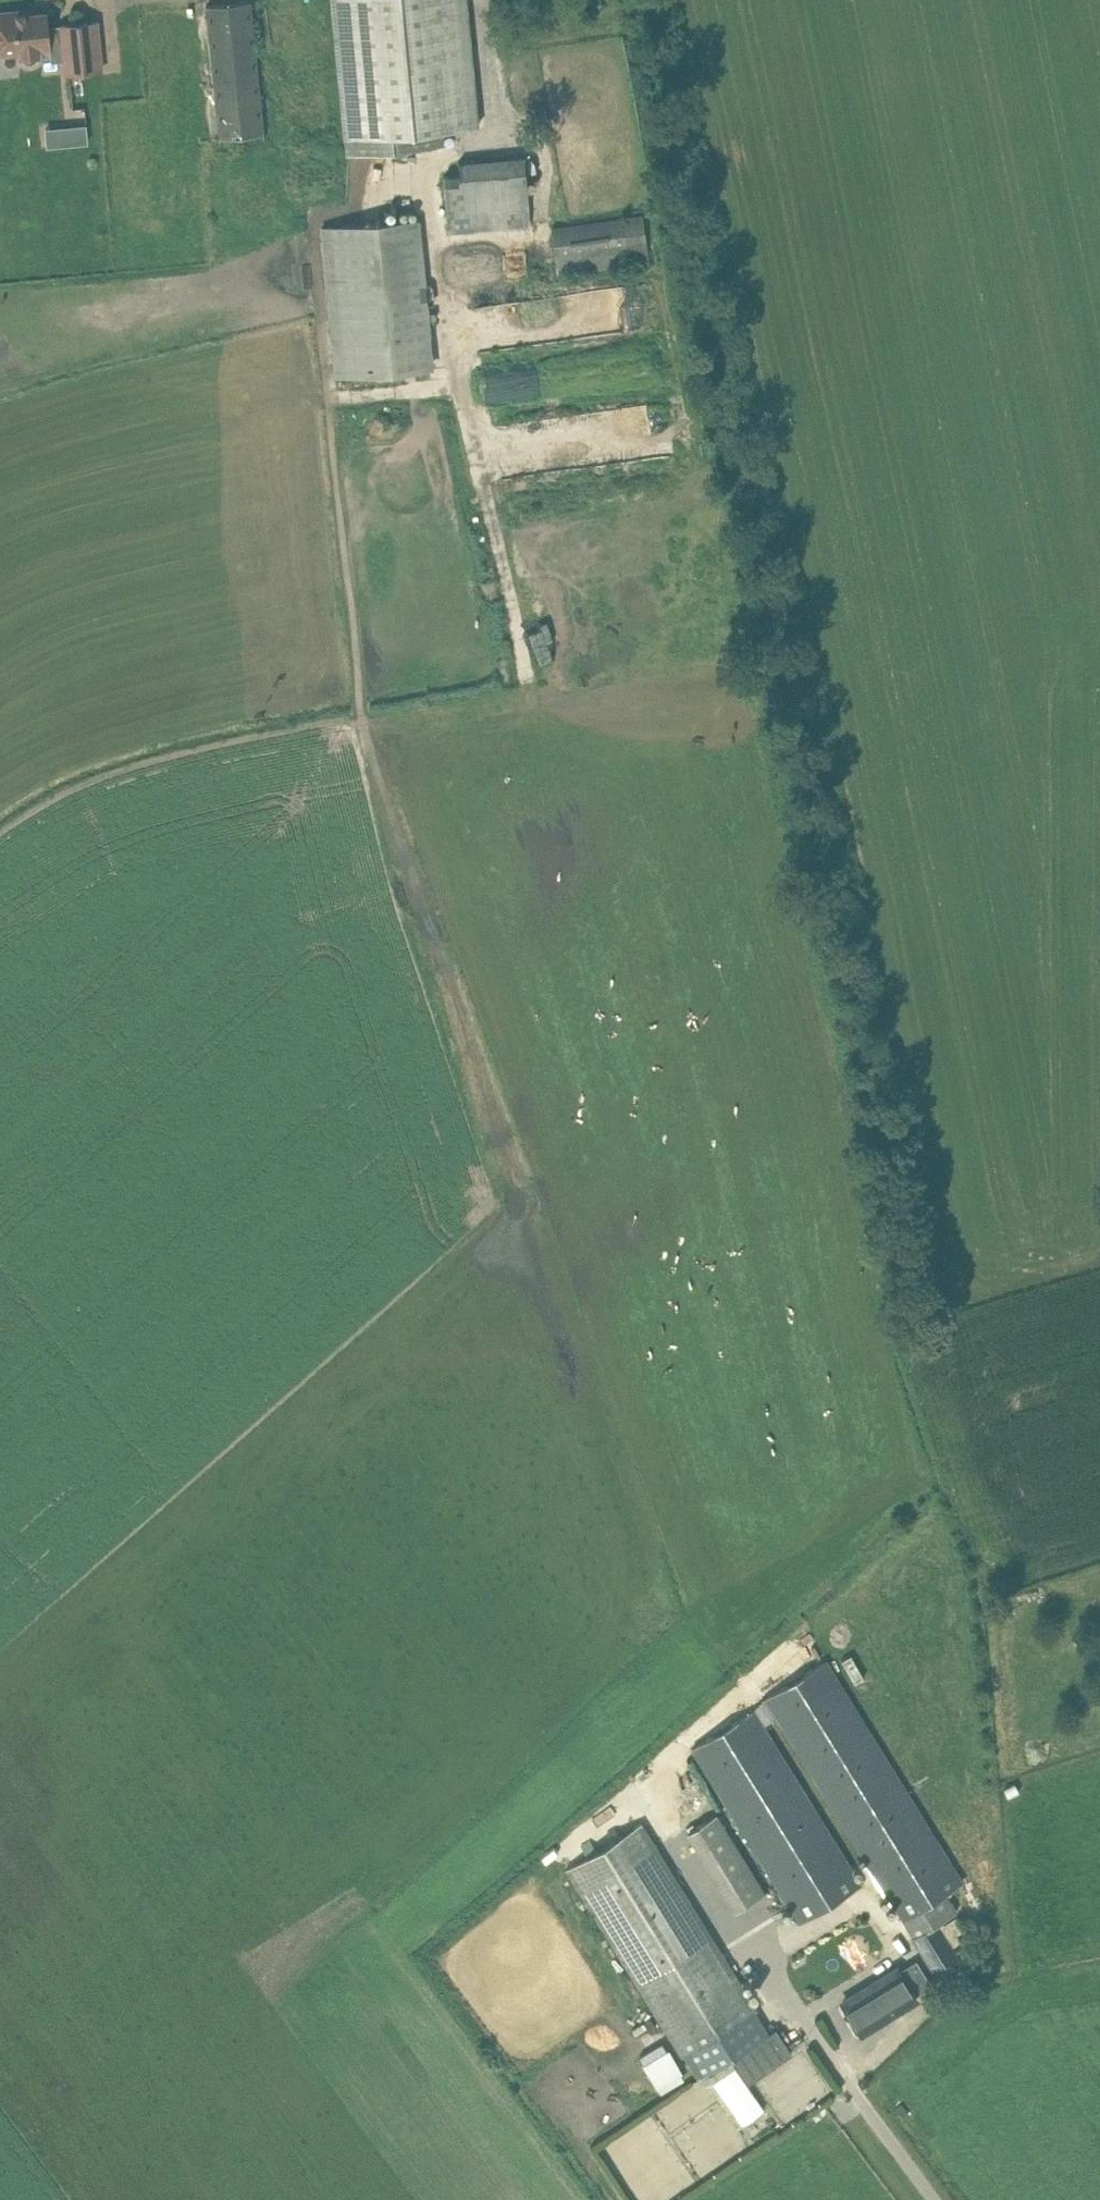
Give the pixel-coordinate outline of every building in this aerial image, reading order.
[(466,0),(335,0),(350,152),(440,143),(439,128),(480,124),(466,0)] [(580,11),(601,11),(600,0),(580,0),(580,11)] [(208,27),(221,135),(264,131),(253,23),(251,1),(206,5),(208,27)] [(51,59),(65,58),(66,72),(101,69),(96,20),(61,24),(62,28),(48,30),(46,12),(29,14),(28,9),(0,12),(0,53),(20,51),(20,55),(21,55),(23,60),(26,62),(30,63),(34,61),(37,58),(38,54),(39,53),(38,49),(50,48),(51,59)] [(85,123),(45,127),(47,144),(87,141),(85,123)] [(448,232),(530,225),(524,154),(457,160),(458,173),(443,174),(448,232)] [(649,261),(642,213),(551,226),(557,274),(649,261)] [(323,229),(334,380),(435,373),(424,222),(323,229)] [(826,1658),(764,1696),(901,1919),(946,1892),(964,1881),(826,1658)] [(861,1882),(753,1707),(690,1746),(798,1921),(861,1882)] [(734,1910),(765,1891),(716,1812),(686,1831),(734,1910)] [(643,1821),(566,1868),(681,2054),(690,2048),(753,2009),(757,2007),(643,1821)] [(946,1892),(901,1919),(912,1935),(911,1936),(931,1970),(956,1955),(950,1946),(960,1940),(957,1934),(967,1928),(958,1914),(939,1925),(938,1923),(958,1910),(946,1892)] [(917,1998),(905,1979),(896,1964),(840,1998),(850,2014),(861,2032),(862,2032),(860,2028),(913,1995),(916,1999),(917,1998)] [(753,2009),(690,2048),(704,2070),(767,2031),(753,2009)] [(767,2031),(704,2070),(710,2081),(734,2065),(747,2084),(793,2053),(775,2026),(767,2031)] [(664,2039),(637,2053),(657,2090),(683,2076),(664,2039)] [(747,2084),(734,2065),(710,2081),(742,2127),(765,2112),(747,2084)]
